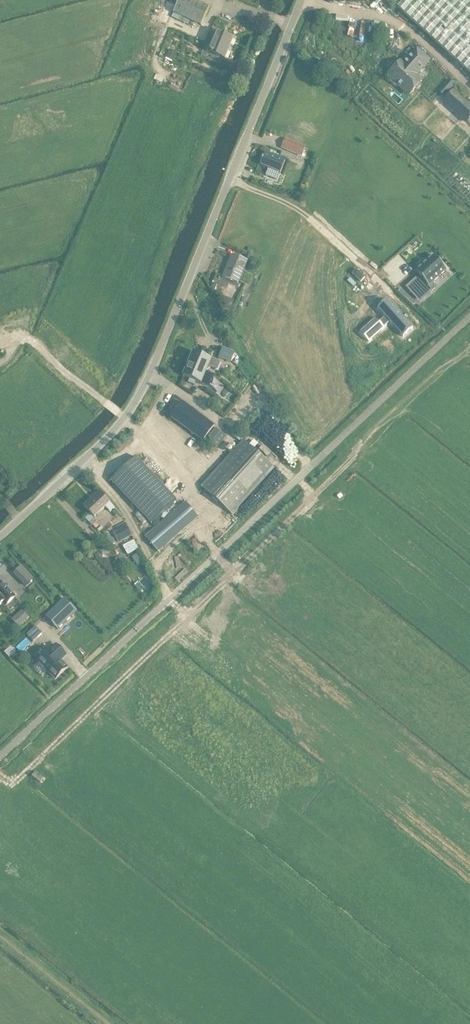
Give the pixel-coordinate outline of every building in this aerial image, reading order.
[(173,13),(201,25),(209,7),(200,3),(201,0),(179,0),(173,13)] [(397,8),(469,74),(469,0),(405,0),(397,8)] [(216,31),(207,51),(225,59),(233,38),(216,31)] [(402,61),(388,77),(390,79),(390,82),(395,86),(397,86),(408,96),(415,88),(418,89),(421,85),(420,82),(423,79),(418,75),(431,60),(417,48),(404,62),(402,61)] [(174,61),(178,53),(169,49),(165,58),(174,61)] [(449,79),(437,92),(444,98),(456,85),(449,79)] [(444,102),(466,122),(469,118),(469,106),(454,91),(444,102)] [(285,139),(282,148),(302,156),(305,147),(285,139)] [(280,173),(285,162),(264,153),(260,165),(280,173)] [(232,255),(223,277),(238,283),(247,261),(232,255)] [(416,279),(406,287),(416,297),(425,289),(429,294),(436,287),(432,283),(446,270),(433,256),(416,272),(420,277),(417,280),(416,279)] [(401,289),(398,292),(406,299),(408,296),(401,289)] [(396,324),(385,334),(392,342),(406,329),(413,336),(421,328),(400,308),(392,316),(401,324),(399,326),(396,324)] [(218,358),(231,363),(234,353),(222,348),(218,358)] [(193,352),(188,364),(214,375),(207,372),(209,366),(216,369),(215,371),(218,372),(221,364),(211,360),(193,352)] [(214,375),(188,364),(183,376),(209,387),(214,375)] [(182,402),(171,417),(203,441),(214,426),(182,402)] [(221,432),(212,443),(217,447),(226,436),(221,432)] [(243,440),(201,487),(232,515),(275,469),(243,440)] [(177,500),(136,457),(111,480),(152,524),(177,500)] [(110,503),(99,491),(84,505),(95,517),(106,507),(110,512),(115,508),(110,503)] [(185,502),(145,537),(158,552),(199,517),(185,502)] [(117,530),(113,532),(118,542),(132,535),(126,522),(116,527),(117,530)] [(134,540),(123,546),(127,555),(138,549),(134,540)] [(1,582),(0,583),(0,606),(3,603),(6,606),(15,596),(1,582)] [(65,598),(46,616),(58,629),(77,612),(65,598)] [(22,610),(12,620),(18,626),(28,617),(22,610)] [(42,633),(35,626),(27,634),(33,642),(42,633)] [(50,649),(38,660),(55,679),(68,668),(61,661),(67,656),(63,652),(56,645),(51,650),(50,649)]
